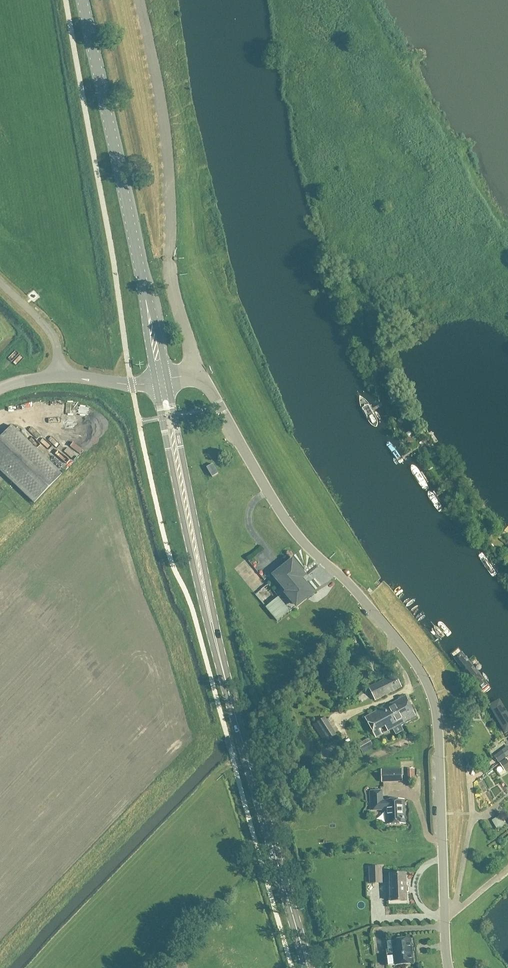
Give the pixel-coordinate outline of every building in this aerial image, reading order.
[(11,425),(0,436),(0,471),(34,503),(61,474),(11,425)] [(75,447),(79,443),(81,446),(88,439),(80,431),(73,439),(70,436),(67,439),(75,447)] [(59,444),(56,447),(64,454),(67,451),(59,444)] [(69,468),(74,464),(68,458),(64,463),(69,468)] [(204,466),(211,477),(219,473),(212,461),(204,466)] [(292,560),(275,575),(289,592),(287,593),(297,605),(312,592),(297,574),(301,571),(292,560)] [(253,577),(257,575),(251,566),(247,568),(253,577)] [(257,594),(264,602),(273,592),(266,585),(257,594)] [(265,608),(277,621),(289,610),(277,597),(265,608)] [(462,649),(452,657),(479,692),(489,684),(462,649)] [(401,686),(395,673),(368,687),(375,700),(401,686)] [(405,696),(400,698),(365,718),(375,737),(392,727),(395,734),(403,729),(401,725),(417,717),(405,696)] [(463,715),(472,711),(470,708),(469,708),(467,703),(461,706),(463,711),(462,711),(463,715)] [(325,717),(313,725),(324,742),(336,735),(325,717)] [(359,746),(363,754),(372,749),(368,741),(359,746)] [(401,769),(381,769),(382,781),(402,780),(401,769)] [(404,823),(403,800),(382,801),(381,791),(370,791),(371,809),(386,808),(387,824),(404,823)] [(505,824),(500,815),(491,820),(497,829),(505,824)] [(370,883),(382,882),(381,866),(369,867),(370,883)] [(407,900),(406,873),(390,874),(391,901),(407,900)] [(410,939),(392,941),(395,965),(413,963),(410,939)]
